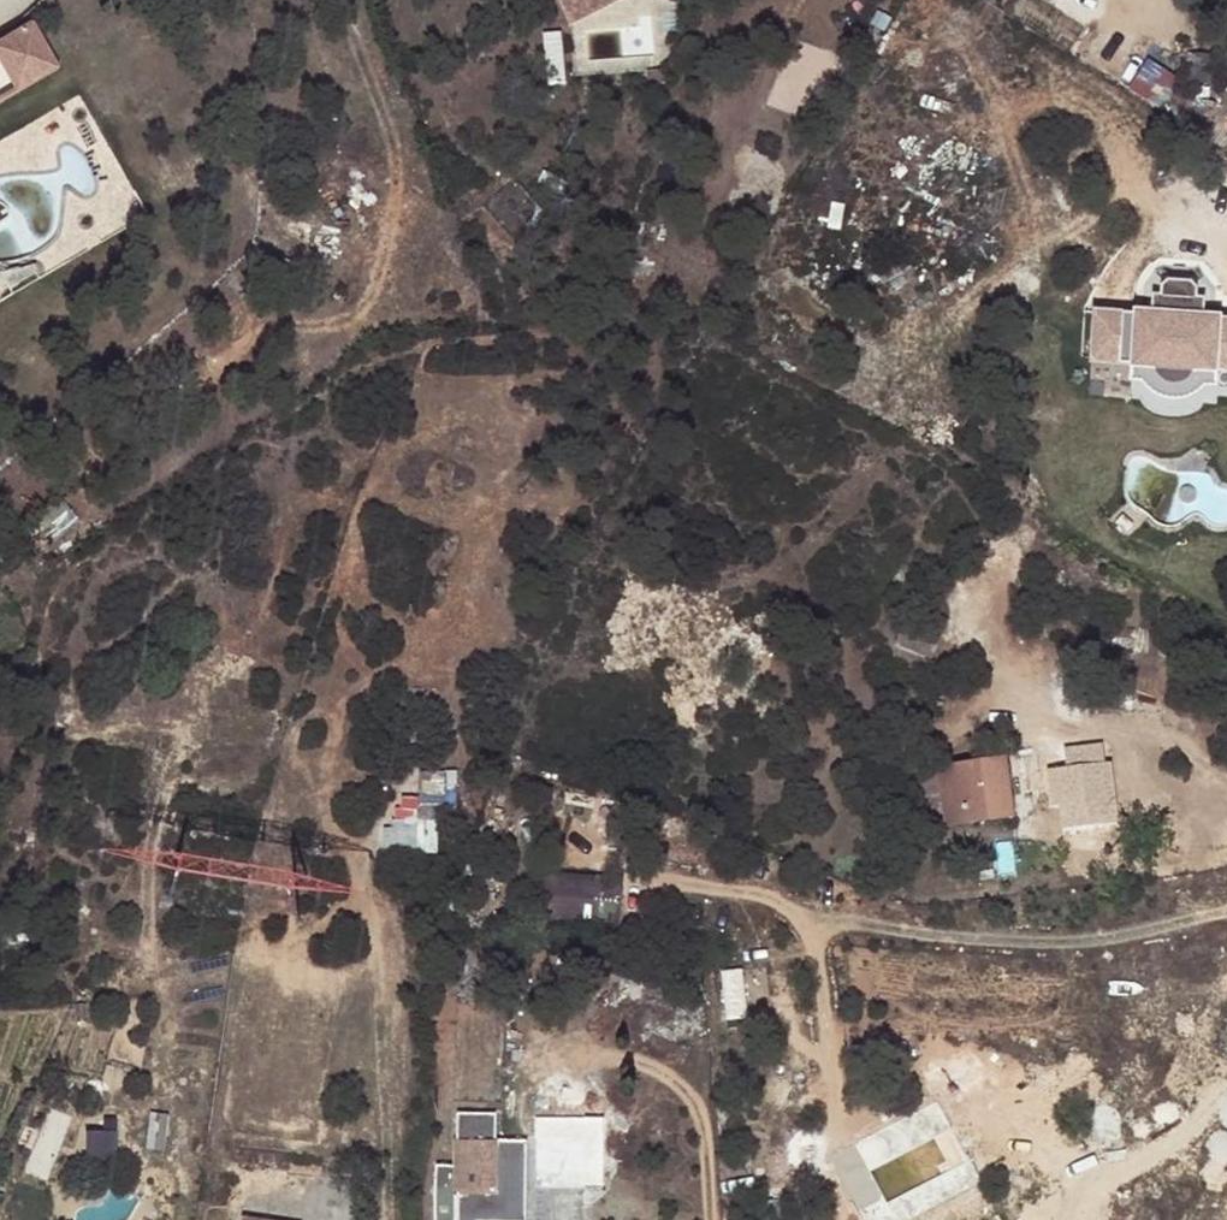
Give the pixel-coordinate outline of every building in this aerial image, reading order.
[(571,27),(623,0),(556,0),(571,27)] [(28,85),(66,63),(41,19),(2,42),(28,85)] [(1150,59),(1133,87),(1155,101),(1172,73),(1150,59)] [(46,266),(43,259),(36,262),(32,263),(29,264),(25,265),(22,265),(18,266),(14,266),(11,267),(19,282),(46,266)] [(1150,311),(1202,313),(1202,297),(1191,296),(1191,285),(1187,280),(1169,279),(1164,284),(1163,296),(1151,296),(1150,311)] [(1094,308),(1091,362),(1128,364),(1128,375),(1142,376),(1146,382),(1155,390),(1167,395),(1182,394),(1196,388),(1204,379),(1217,380),(1218,367),(1226,368),(1226,315),(1202,313),(1150,311),(1094,308)] [(937,773),(941,794),(944,820),(946,829),(999,821),(994,781),(1005,779),(1002,761),(937,773)] [(1072,789),(1052,793),(1052,806),(1059,805),(1062,831),(1113,825),(1108,779),(1092,782),(1091,770),(1071,772),(1072,789)] [(994,781),(999,821),(1011,819),(1005,779),(994,781)] [(941,794),(925,795),(928,822),(944,820),(941,794)] [(396,854),(441,851),(439,803),(393,806),(396,854)] [(548,916),(601,915),(600,872),(548,873),(548,916)] [(746,967),(724,969),(726,1018),(748,1016),(746,967)] [(454,1118),(453,1171),(430,1171),(430,1197),(431,1198),(432,1219),(453,1219),(453,1199),(492,1199),(493,1148),(494,1148),(493,1118),(454,1118)] [(529,1136),(528,1219),(558,1219),(558,1194),(584,1195),(585,1151),(557,1151),(557,1136),(529,1136)]
